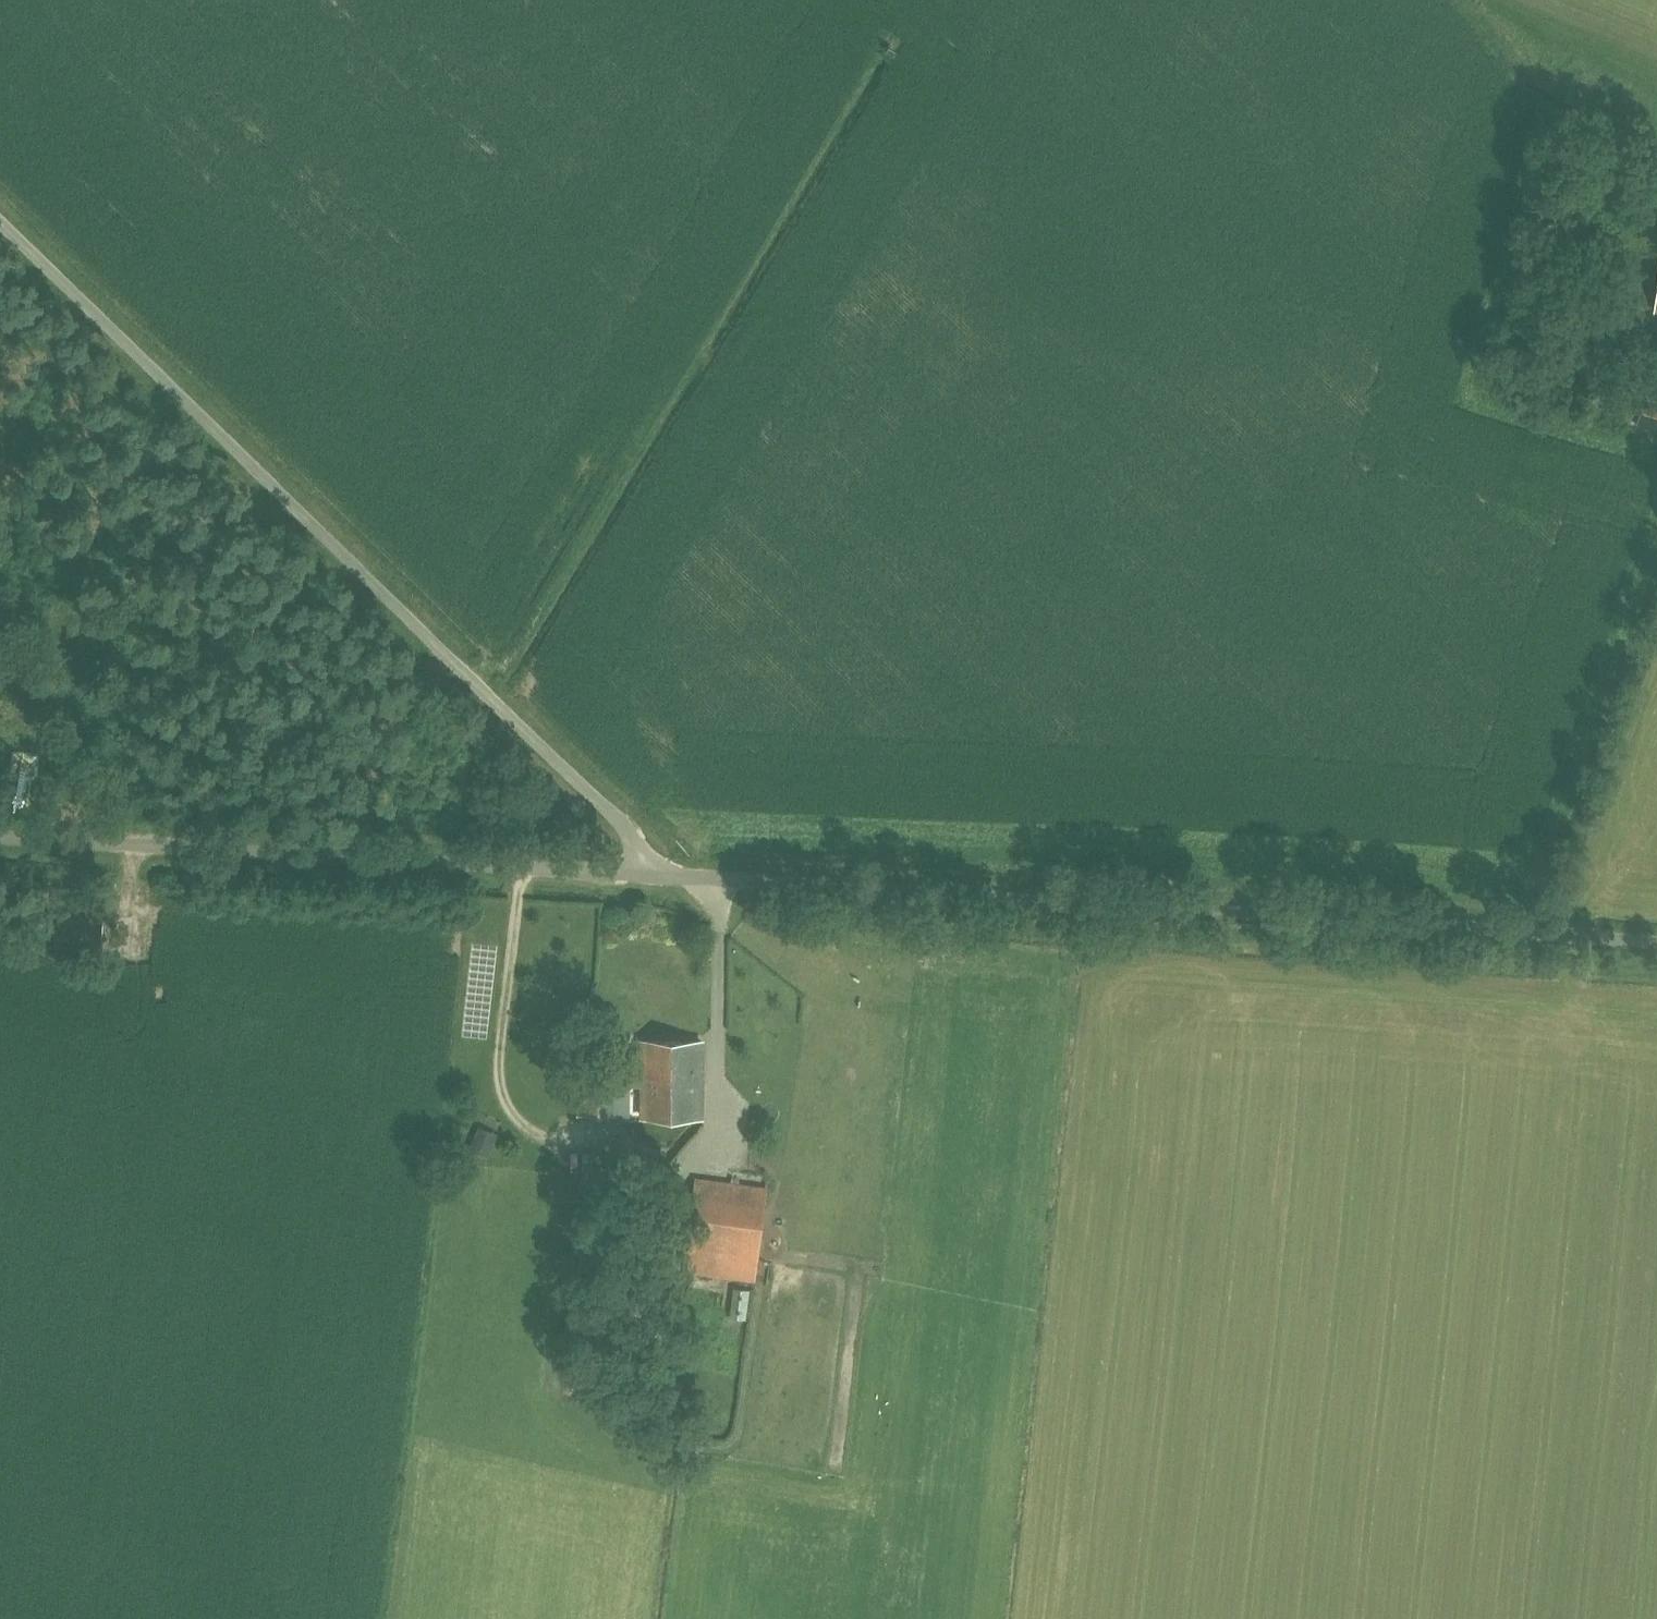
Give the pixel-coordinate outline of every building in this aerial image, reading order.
[(562,798),(554,790),(549,795),(557,803),(562,798)] [(99,948),(102,917),(59,912),(54,941),(99,948)] [(702,1039),(644,1039),(643,1114),(701,1115),(702,1039)] [(615,1085),(585,1085),(584,1106),(578,1106),(578,1112),(584,1112),(584,1113),(615,1113),(615,1085)] [(497,1123),(485,1146),(494,1150),(505,1128),(497,1123)] [(754,1280),(768,1185),(696,1175),(683,1269),(754,1280)] [(760,1309),(760,1284),(742,1284),(742,1309),(760,1309)]
